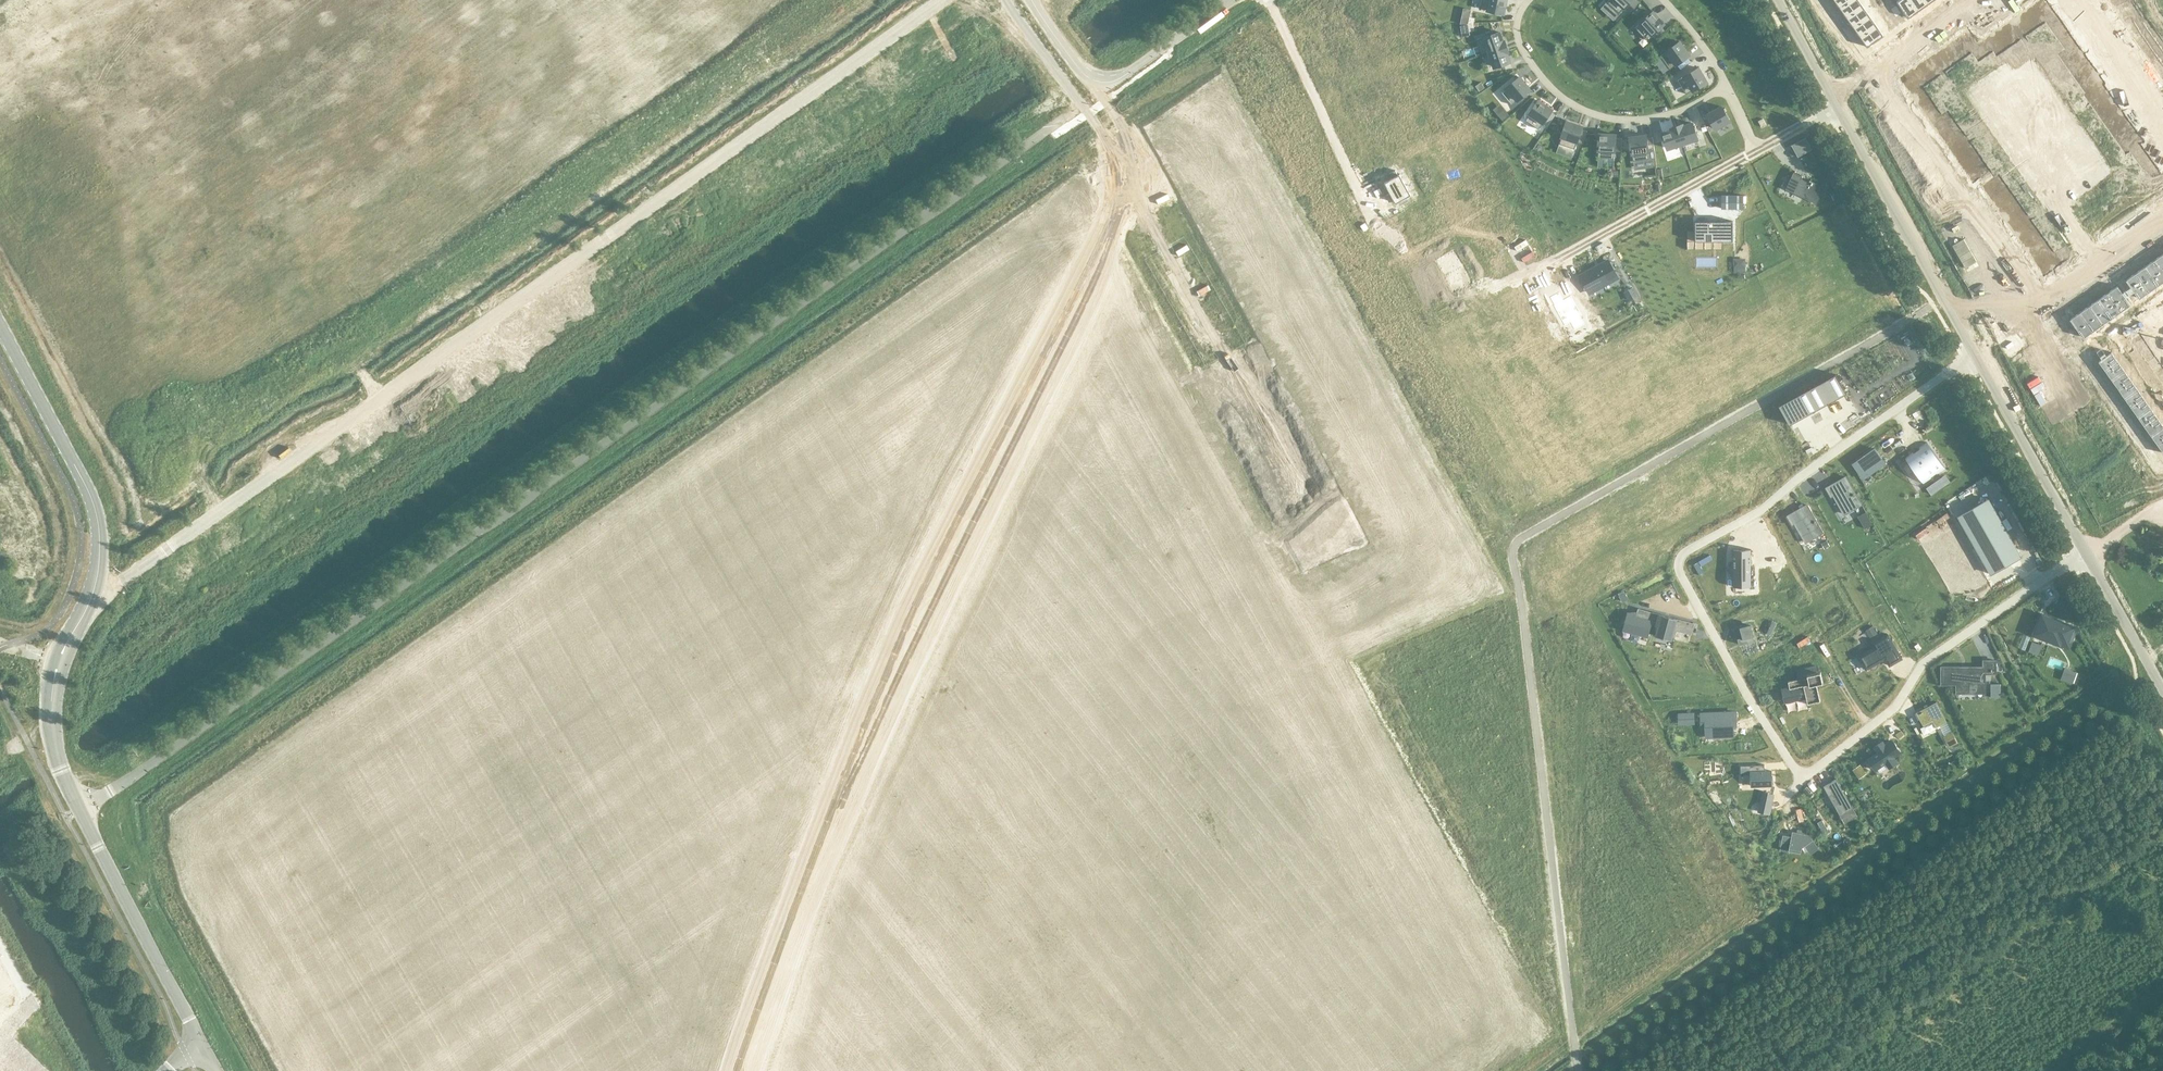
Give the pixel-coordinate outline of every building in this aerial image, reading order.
[(1480,8),(1504,13),(1506,0),(1482,0),(1480,8)] [(1607,2),(1619,13),(1625,7),(1629,11),(1638,2),(1636,0),(1609,0),(1607,2)] [(1840,7),(1847,17),(1863,6),(1859,0),(1851,0),(1840,7)] [(1897,1),(1908,18),(1918,10),(1911,0),(1899,0),(1897,1)] [(1918,10),(1928,4),(1925,0),(1911,0),(1918,10)] [(2033,4),(2045,21),(2055,14),(2045,0),(2040,0),(2033,4)] [(2033,4),(2024,11),(2035,28),(2045,21),(2033,4)] [(1863,6),(1847,17),(1853,27),(1870,15),(1863,6)] [(1642,22),(1635,27),(1646,39),(1652,34),(1656,39),(1666,30),(1662,25),(1664,23),(1653,11),(1646,17),(1641,21),(1642,22)] [(2024,11),(2014,18),(2026,34),(2035,28),(2024,11)] [(1870,15),(1853,27),(1860,36),(1877,25),(1870,15)] [(2143,16),(2127,28),(2134,38),(2151,26),(2143,16)] [(2014,18),(2004,25),(2016,41),(2026,34),(2014,18)] [(1467,24),(1459,25),(1461,36),(1469,35),(1467,24)] [(1877,25),(1860,36),(1867,46),(1884,35),(1877,25)] [(2004,25),(1995,31),(2006,48),(2016,41),(2004,25)] [(2151,26),(2134,38),(2141,47),(2157,36),(2151,26)] [(1967,29),(1957,37),(1969,53),(1979,46),(1967,29)] [(1995,31),(1985,39),(1996,55),(2006,48),(1995,31)] [(1484,36),(1477,39),(1481,52),(1489,50),(1490,52),(1507,46),(1505,40),(1503,41),(1500,32),(1492,34),(1486,36),(1485,37),(1484,36)] [(2141,47),(2148,57),(2162,46),(2162,44),(2157,36),(2141,47)] [(1957,37),(1948,43),(1959,60),(1969,53),(1957,37)] [(1667,51),(1660,55),(1670,68),(1676,64),(1680,69),(1691,61),(1687,56),(1689,54),(1680,41),(1672,47),(1672,46),(1667,50),(1667,51)] [(1948,43),(1938,50),(1950,66),(1959,60),(1948,43)] [(2076,43),(2059,54),(2066,64),(2083,53),(2076,43)] [(1507,46),(1490,52),(1495,66),(1496,66),(1496,67),(1502,65),(1502,64),(1510,61),(1507,52),(1509,51),(1507,46)] [(2148,57),(2155,66),(2162,60),(2162,46),(2148,57)] [(1938,50),(1929,57),(1940,73),(1950,66),(1938,50)] [(2083,53),(2066,64),(2073,74),(2090,62),(2083,53)] [(1929,57),(1919,64),(1930,80),(1940,73),(1929,57)] [(2155,66),(2162,77),(2162,76),(2162,60),(2155,66)] [(2090,62),(2073,74),(2080,84),(2096,72),(2090,62)] [(1919,64),(1909,70),(1921,87),(1930,80),(1919,64)] [(1678,80),(1686,93),(1693,89),(1694,90),(1699,87),(1699,86),(1707,81),(1699,67),(1678,80)] [(1909,70),(1899,77),(1911,94),(1921,87),(1909,70)] [(2096,72),(2080,84),(2086,92),(2087,93),(2101,83),(2102,84),(2104,82),(2096,72)] [(1508,87),(1501,92),(1512,104),(1530,89),(1520,77),(1513,82),(1512,82),(1507,86),(1508,87)] [(1481,81),(1476,85),(1479,91),(1485,87),(1481,81)] [(2086,92),(2084,94),(2092,104),(2108,92),(2102,84),(2101,83),(2087,93),(2086,92)] [(2108,92),(2092,104),(2098,114),(2115,102),(2108,92)] [(1530,113),(1526,120),(1539,129),(1543,122),(1549,126),(1556,115),(1551,111),(1553,109),(1539,100),(1534,107),(1533,107),(1530,112),(1530,113)] [(2115,102),(2098,114),(2105,123),(2122,112),(2115,102)] [(1708,114),(1716,128),(1730,120),(1729,119),(1730,118),(1726,113),(1722,106),(1708,114)] [(1504,110),(1499,114),(1503,119),(1508,115),(1504,110)] [(1948,111),(1931,123),(1938,133),(1955,121),(1948,111)] [(2122,112),(2105,123),(2112,133),(2128,121),(2122,112)] [(1562,136),(1559,143),(1575,149),(1577,141),(1583,143),(1587,131),(1581,129),(1582,126),(1567,121),(1564,129),(1561,135),(1562,136)] [(1955,121),(1938,133),(1945,143),(1961,131),(1955,121)] [(2128,121),(2112,133),(2119,142),(2135,131),(2128,121)] [(1677,126),(1683,143),(1698,138),(1697,137),(1698,136),(1696,130),(1695,130),(1692,123),(1683,126),(1683,124),(1677,126)] [(1667,146),(1668,148),(1683,143),(1677,126),(1671,128),(1672,129),(1663,132),(1665,140),(1665,141),(1667,147),(1667,146)] [(1961,131),(1945,143),(1952,152),(1968,141),(1961,131)] [(2135,131),(2119,142),(2126,152),(2142,141),(2135,131)] [(1598,142),(1598,149),(1599,149),(1598,157),(1614,158),(1615,150),(1621,151),(1622,138),(1616,137),(1616,134),(1600,133),(1599,142),(1598,142)] [(1646,134),(1630,137),(1631,146),(1632,152),(1633,161),(1649,158),(1648,150),(1655,150),(1653,137),(1646,138),(1646,134)] [(1792,144),(1798,156),(1812,148),(1806,137),(1792,144)] [(1968,141),(1952,152),(1959,162),(1975,150),(1968,141)] [(1975,150),(1959,162),(1965,171),(1982,160),(1975,150)] [(1982,160),(1965,171),(1973,181),(1989,170),(1982,160)] [(2153,173),(2162,188),(2162,166),(2153,173)] [(1392,178),(1385,182),(1396,202),(1398,201),(1400,204),(1408,200),(1407,197),(1411,194),(1400,173),(1398,174),(1396,170),(1390,173),(1392,178)] [(1794,171),(1786,188),(1794,192),(1797,187),(1804,191),(1802,196),(1817,204),(1825,187),(1810,179),(1809,182),(1801,178),(1802,175),(1794,171)] [(2143,180),(2155,196),(2162,191),(2162,188),(2153,173),(2143,180)] [(1998,176),(1982,187),(1989,197),(2005,186),(1998,176)] [(2143,180),(2134,187),(2145,203),(2155,196),(2143,180)] [(2005,186),(1989,197),(1996,207),(2012,195),(2005,186)] [(2134,187),(2124,194),(2135,210),(2145,203),(2134,187)] [(2124,194),(2114,200),(2126,217),(2135,210),(2124,194)] [(1722,195),(1722,208),(1743,208),(1743,195),(1722,195)] [(2012,195),(1996,207),(2003,216),(2019,205),(2012,195)] [(2114,200),(2105,207),(2116,223),(2126,217),(2114,200)] [(2019,205),(2003,216),(2009,226),(2026,215),(2019,205)] [(2105,207),(2095,214),(2107,230),(2116,223),(2105,207)] [(2095,214),(2085,221),(2097,237),(2107,230),(2095,214)] [(2026,215),(2009,226),(2016,236),(2033,224),(2026,215)] [(1695,220),(1696,240),(1733,240),(1733,220),(1695,220)] [(2033,224),(2016,236),(2023,245),(2039,234),(2033,224)] [(2039,234),(2023,245),(2030,255),(2046,243),(2039,234)] [(2046,243),(2030,255),(2036,264),(2053,253),(2046,243)] [(1454,251),(1437,260),(1454,291),(1471,282),(1454,251)] [(2053,253),(2036,264),(2044,275),(2060,263),(2053,253)] [(2154,260),(2162,272),(2162,254),(2154,260)] [(1608,260),(1581,275),(1590,292),(1617,278),(1608,260)] [(2145,266),(2158,285),(2162,281),(2162,272),(2154,260),(2145,266)] [(2145,266),(2136,273),(2149,291),(2158,285),(2145,266)] [(2136,273),(2126,279),(2139,298),(2149,291),(2136,273)] [(2117,286),(2108,292),(2121,311),(2130,304),(2117,286)] [(1625,292),(1630,300),(1638,296),(1633,287),(1625,292)] [(1559,292),(1550,297),(1554,304),(1554,305),(1565,325),(1570,321),(1574,329),(1584,323),(1580,316),(1582,315),(1571,295),(1563,299),(1559,292)] [(2108,292),(2099,299),(2112,317),(2121,311),(2108,292)] [(2099,299),(2089,305),(2102,324),(2112,317),(2099,299)] [(2089,305),(2080,312),(2093,330),(2102,324),(2089,305)] [(2080,312),(2071,319),(2084,337),(2093,330),(2080,312)] [(2111,352),(2099,360),(2106,370),(2118,361),(2111,352)] [(2118,361),(2106,370),(2112,379),(2125,370),(2118,361)] [(2125,370),(2112,379),(2119,388),(2131,380),(2125,370)] [(1836,373),(1779,405),(1789,424),(1847,393),(1836,373)] [(2131,380),(2119,388),(2125,398),(2138,389),(2131,380)] [(2138,389),(2125,398),(2132,407),(2144,398),(2138,389)] [(2144,398),(2132,407),(2138,416),(2151,407),(2144,398)] [(2151,407),(2138,416),(2145,425),(2157,417),(2151,407)] [(2145,425),(2151,435),(2162,427),(2162,425),(2157,417),(2145,425)] [(2151,435),(2158,444),(2162,441),(2162,427),(2151,435)] [(1912,451),(1905,457),(1924,483),(1924,484),(1931,479),(1930,477),(1937,472),(1938,474),(1946,468),(1945,468),(1945,469),(1926,442),(1927,441),(1926,441),(1919,447),(1920,448),(1913,453),(1912,451)] [(1875,448),(1853,463),(1860,473),(1864,470),(1868,474),(1885,463),(1875,448)] [(1846,476),(1826,487),(1831,496),(1833,494),(1844,514),(1861,504),(1846,476)] [(1807,504),(1788,515),(1793,524),(1795,522),(1806,542),(1823,532),(1807,504)] [(2021,557),(1993,508),(1963,525),(1991,574),(2021,557)] [(1869,518),(1862,523),(1865,529),(1873,524),(1869,518)] [(1827,540),(1821,543),(1824,548),(1830,545),(1827,540)] [(1734,549),(1733,549),(1733,586),(1734,586),(1734,582),(1750,582),(1750,586),(1751,586),(1751,549),(1750,549),(1734,549)] [(1625,591),(1619,594),(1622,600),(1628,597),(1625,591)] [(1627,613),(1623,629),(1648,636),(1652,620),(1657,621),(1656,625),(1659,625),(1656,635),(1674,640),(1677,630),(1692,634),(1695,623),(1638,608),(1636,615),(1627,613)] [(2049,619),(2047,623),(2041,620),(2036,633),(2039,634),(2058,642),(2060,638),(2068,641),(2068,640),(2069,641),(2074,628),(2065,625),(2065,624),(2064,624),(2057,622),(2057,621),(2056,621),(2049,619)] [(1750,625),(1735,629),(1736,633),(1735,633),(1738,645),(1750,642),(1749,640),(1754,639),(1750,625)] [(1873,626),(1866,630),(1870,637),(1877,632),(1873,626)] [(1859,656),(1866,669),(1871,666),(1871,667),(1872,668),(1874,668),(1875,667),(1876,667),(1877,666),(1877,665),(1878,664),(1877,663),(1886,658),(1890,665),(1902,658),(1888,633),(1872,642),(1875,647),(1859,656)] [(2041,647),(2032,644),(2029,651),(2038,654),(2041,647)] [(1968,671),(1958,671),(1958,666),(1941,666),(1941,684),(1957,684),(1957,692),(1969,692),(1969,684),(1985,684),(1985,672),(1996,672),(1996,660),(1983,660),(1983,666),(1968,666),(1968,671)] [(1790,687),(1782,689),(1785,701),(1806,697),(1808,703),(1820,700),(1817,683),(1823,682),(1821,671),(1818,672),(1817,665),(1797,670),(1799,678),(1788,681),(1790,687)] [(2075,676),(2064,671),(2061,680),(2072,684),(2075,676)] [(2000,683),(1991,684),(1991,697),(2000,697),(2000,683)] [(1923,725),(1933,720),(1936,727),(1947,721),(1936,701),(1916,712),(1923,725)] [(1735,711),(1702,713),(1702,726),(1706,726),(1707,736),(1733,735),(1733,725),(1735,725),(1735,711)] [(1679,712),(1680,723),(1694,722),(1694,712),(1679,712)] [(1952,731),(1942,736),(1947,747),(1957,742),(1952,731)] [(1893,741),(1886,746),(1882,741),(1875,746),(1878,751),(1868,759),(1875,769),(1886,762),(1890,767),(1897,762),(1893,757),(1901,751),(1893,741)] [(1764,764),(1740,765),(1741,774),(1751,774),(1751,785),(1772,784),(1772,783),(1773,783),(1773,776),(1772,776),(1772,770),(1766,770),(1765,769),(1764,764)] [(1860,764),(1853,769),(1858,776),(1865,771),(1860,764)] [(1837,778),(1824,785),(1840,815),(1853,807),(1837,778)] [(1759,797),(1757,809),(1769,812),(1771,799),(1759,797)] [(1822,820),(1818,822),(1825,834),(1829,832),(1822,820)] [(1783,835),(1781,846),(1801,850),(1801,847),(1805,844),(1810,851),(1817,846),(1809,835),(1793,832),(1792,836),(1783,835)] [(6,1011),(4,1010),(12,1001),(6,996),(7,994),(6,994),(7,993),(6,992),(5,993),(2,991),(3,990),(3,989),(2,990),(1,989),(0,990),(0,1017),(6,1011)]
